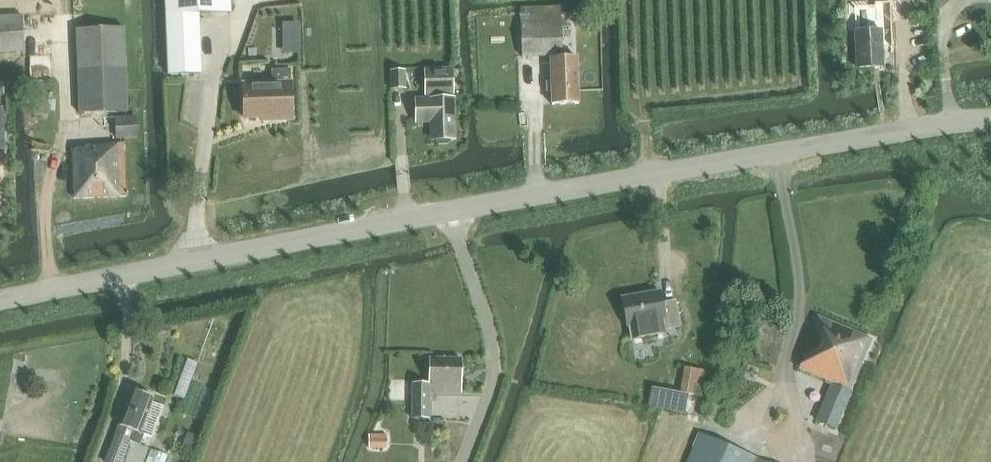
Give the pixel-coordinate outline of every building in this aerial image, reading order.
[(170,75),(201,74),(198,13),(230,12),(229,0),(167,0),(170,75)] [(856,33),(858,68),(883,67),(881,31),(879,32),(878,9),(866,9),(867,32),(856,33)] [(24,51),(23,16),(0,17),(0,52),(24,51)] [(283,22),(283,53),(301,52),(300,21),(283,22)] [(552,55),(552,59),(562,59),(561,23),(521,24),(522,56),(552,55)] [(76,29),(80,113),(128,111),(124,27),(76,29)] [(578,59),(562,59),(552,59),(553,104),(579,103),(578,59)] [(244,84),(245,116),(273,115),(273,118),(293,118),(292,69),(271,70),(272,84),(244,84)] [(425,98),(415,98),(416,122),(432,122),(432,139),(436,139),(438,144),(448,144),(450,139),(454,139),(453,98),(453,69),(425,69),(425,98)] [(405,71),(391,71),(391,89),(405,88),(405,71)] [(114,126),(114,136),(137,136),(136,125),(114,126)] [(75,149),(76,197),(124,196),(123,144),(89,144),(89,149),(75,149)] [(630,325),(632,339),(667,332),(667,328),(682,325),(678,301),(663,303),(661,290),(623,297),(628,325),(630,325)] [(872,339),(818,317),(804,353),(807,354),(801,370),(832,382),(815,421),(835,429),(872,339)] [(179,355),(171,396),(186,399),(194,357),(179,355)] [(411,383),(411,419),(429,419),(429,405),(429,393),(461,393),(461,360),(429,360),(429,383),(411,383)] [(699,395),(703,371),(691,368),(687,393),(689,393),(699,395)] [(687,393),(651,387),(648,406),(686,412),(689,393),(687,393)] [(105,461),(143,461),(148,448),(139,444),(143,434),(151,436),(163,406),(151,402),(153,398),(132,390),(118,425),(120,426),(105,461)] [(369,448),(387,447),(387,433),(368,433),(369,448)] [(700,434),(688,461),(766,461),(700,434)]
